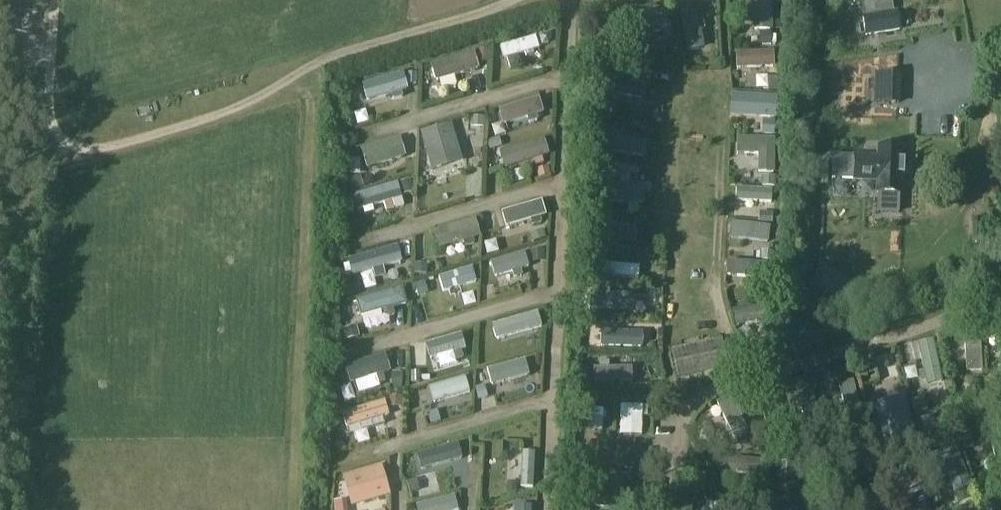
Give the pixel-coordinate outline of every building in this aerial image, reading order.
[(751,19),(751,29),(771,29),(771,0),(745,0),(745,6),(751,6),(751,19)] [(901,31),(898,10),(893,11),(891,0),(879,0),(864,2),(866,15),(863,16),(865,36),(901,31)] [(694,3),(678,7),(686,49),(703,46),(694,3)] [(665,10),(623,16),(625,33),(667,27),(665,10)] [(495,33),(498,46),(541,35),(537,22),(495,33)] [(534,39),(499,49),(502,60),(537,50),(534,39)] [(773,52),(736,53),(737,68),(774,66),(773,52)] [(473,54),(430,66),(435,81),(478,69),(473,54)] [(899,73),(877,73),(876,103),(898,103),(899,73)] [(362,86),(366,101),(406,90),(402,74),(362,86)] [(605,77),(602,94),(642,101),(645,84),(605,77)] [(733,94),(732,114),(777,116),(778,96),(733,94)] [(537,98),(497,110),(501,125),(542,113),(537,98)] [(421,133),(431,171),(462,162),(452,124),(421,133)] [(605,135),(602,150),(644,158),(646,142),(605,135)] [(775,139),(737,138),(736,154),(758,155),(757,172),(774,173),(775,139)] [(398,139),(359,150),(365,169),(404,157),(398,139)] [(543,139),(499,153),(504,169),(548,156),(543,139)] [(837,175),(837,188),(853,189),(854,176),(855,176),(880,177),(879,189),(878,189),(877,212),(898,213),(899,196),(901,196),(901,190),(903,144),(881,143),(880,156),(856,155),(837,154),(837,175)] [(747,157),(733,156),(733,170),(746,170),(747,157)] [(632,177),(634,164),(599,157),(597,170),(632,177)] [(396,184),(353,196),(357,210),(400,198),(396,184)] [(644,189),(599,187),(598,202),(643,205),(644,189)] [(772,191),(737,189),(736,203),(771,204),(772,191)] [(540,202),(500,213),(504,228),(544,217),(540,202)] [(602,226),(627,225),(627,213),(602,213),(602,226)] [(474,220),(433,232),(437,249),(479,237),(474,220)] [(730,223),(728,239),(768,243),(769,227),(730,223)] [(596,229),(595,241),(597,241),(633,242),(634,227),(596,226),(596,229)] [(489,262),(524,252),(520,238),(485,249),(489,262)] [(396,247),(345,261),(350,278),(400,264),(396,247)] [(524,253),(491,263),(496,278),(529,268),(524,253)] [(728,261),(727,275),(770,278),(771,264),(728,261)] [(596,263),(595,275),(638,279),(639,267),(596,263)] [(855,287),(822,266),(809,286),(842,307),(855,287)] [(471,268),(439,278),(443,293),(476,283),(471,268)] [(401,288),(355,301),(360,318),(406,305),(401,288)] [(591,294),(590,310),(632,311),(632,295),(591,294)] [(764,306),(733,313),(736,327),(767,320),(764,306)] [(493,326),(497,341),(542,328),(538,313),(493,326)] [(601,332),(600,347),(640,348),(641,333),(601,332)] [(980,332),(964,333),(966,371),(982,370),(980,332)] [(426,345),(430,359),(465,349),(461,335),(426,345)] [(720,337),(670,349),(677,378),(727,366),(720,337)] [(933,341),(918,344),(927,385),(942,382),(933,341)] [(385,355),(345,367),(350,383),(390,371),(385,355)] [(488,368),(492,385),(527,375),(522,359),(488,368)] [(631,368),(593,368),(593,383),(631,382),(631,368)] [(465,377),(428,388),(433,404),(469,393),(465,377)] [(852,381),(838,385),(849,428),(863,424),(852,381)] [(810,387),(796,392),(807,425),(821,420),(810,387)] [(772,390),(757,395),(770,435),(784,430),(772,390)] [(905,395),(875,404),(887,445),(917,436),(905,395)] [(730,397),(716,404),(735,443),(749,436),(730,397)] [(342,414),(346,428),(389,416),(384,401),(342,414)] [(417,456),(422,471),(463,459),(458,444),(417,456)] [(955,446),(925,457),(931,472),(945,466),(954,491),(969,485),(955,446)] [(532,488),(534,452),(522,452),(520,487),(532,488)] [(722,459),(721,473),(760,476),(761,462),(722,459)] [(795,483),(797,465),(784,464),(782,481),(795,483)] [(382,465),(344,477),(353,506),(391,495),(382,465)] [(583,507),(624,507),(624,480),(583,480),(583,507)] [(416,506),(417,509),(458,509),(455,496),(416,506)]
